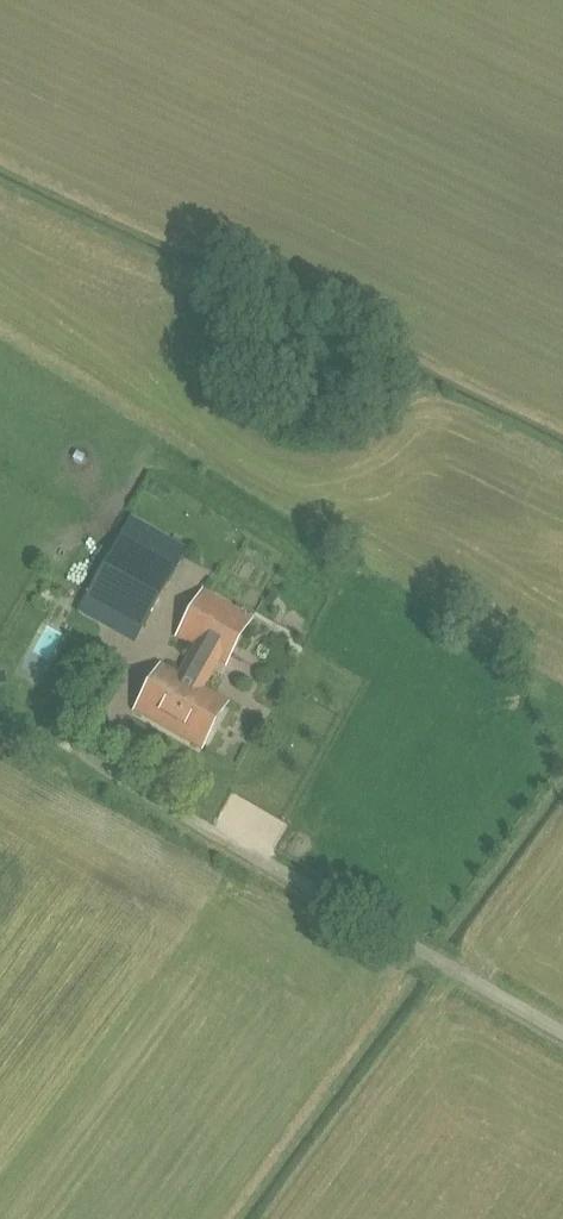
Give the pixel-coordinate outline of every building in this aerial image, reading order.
[(177,570),(120,538),(86,597),(145,629),(177,570)] [(197,647),(214,657),(240,612),(203,590),(177,636),(197,647)] [(189,661),(181,675),(164,665),(134,713),(202,753),(229,702),(210,692),(206,689),(214,674),(221,661),(214,657),(197,647),(189,661)]
